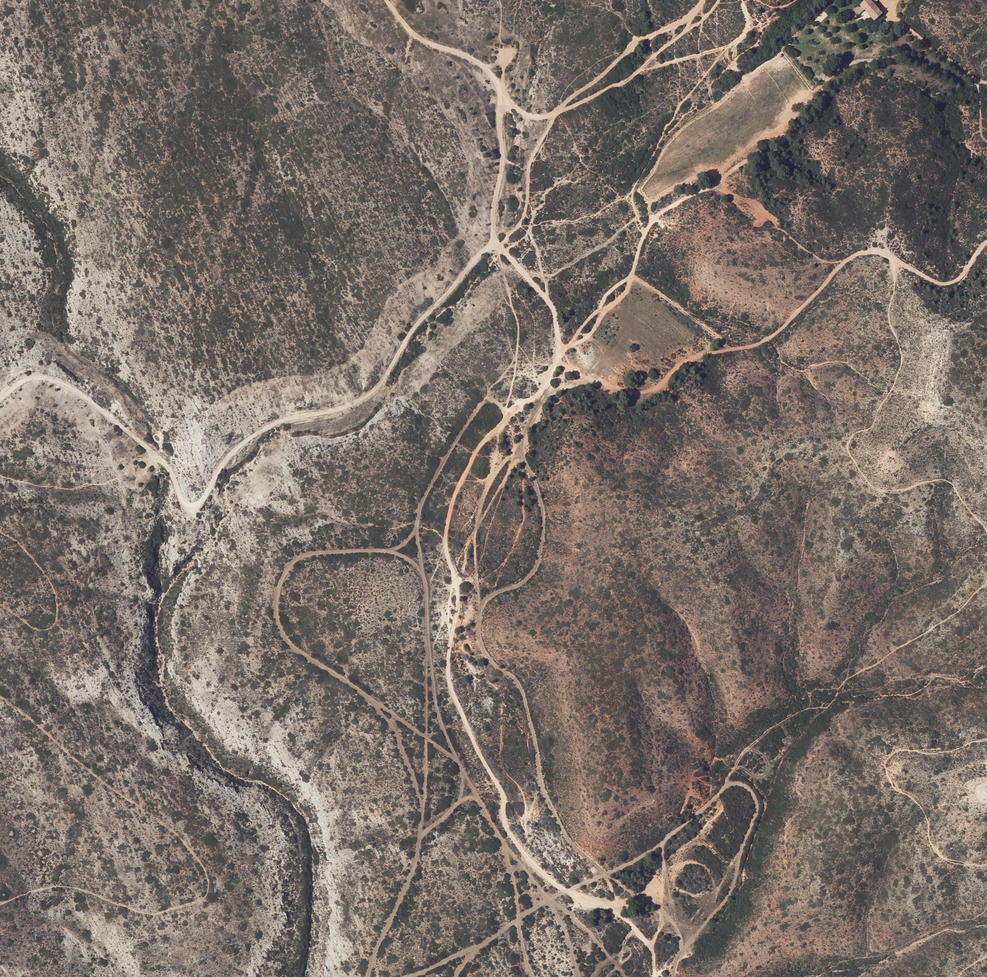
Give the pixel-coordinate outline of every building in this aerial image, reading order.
[(876,15),(885,7),(879,0),(863,0),(876,15)]
